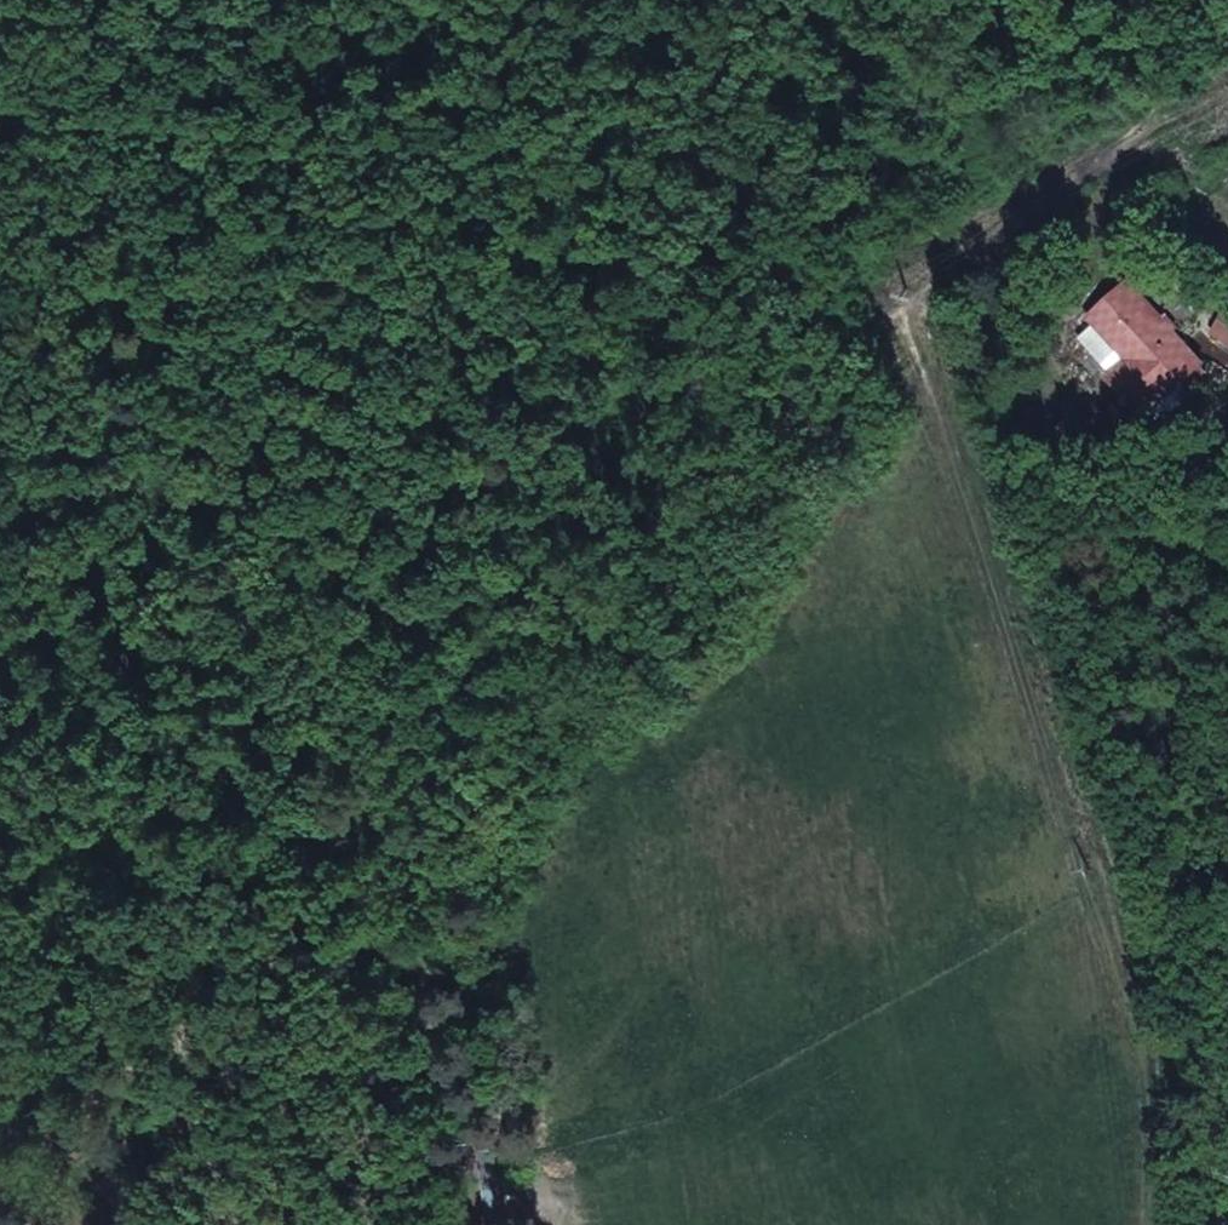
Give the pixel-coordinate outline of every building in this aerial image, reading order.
[(1201,360),(1161,316),(1157,319),(1127,287),(1093,317),(1096,320),(1139,367),(1119,385),(1139,407),(1147,401),(1176,374),(1180,379),(1201,360)] [(1139,367),(1096,320),(1081,334),(1114,370),(1110,374),(1119,385),(1139,367)] [(1187,387),(1180,379),(1176,374),(1147,401),(1158,413),(1167,405),(1174,406),(1188,394),(1187,387)]
